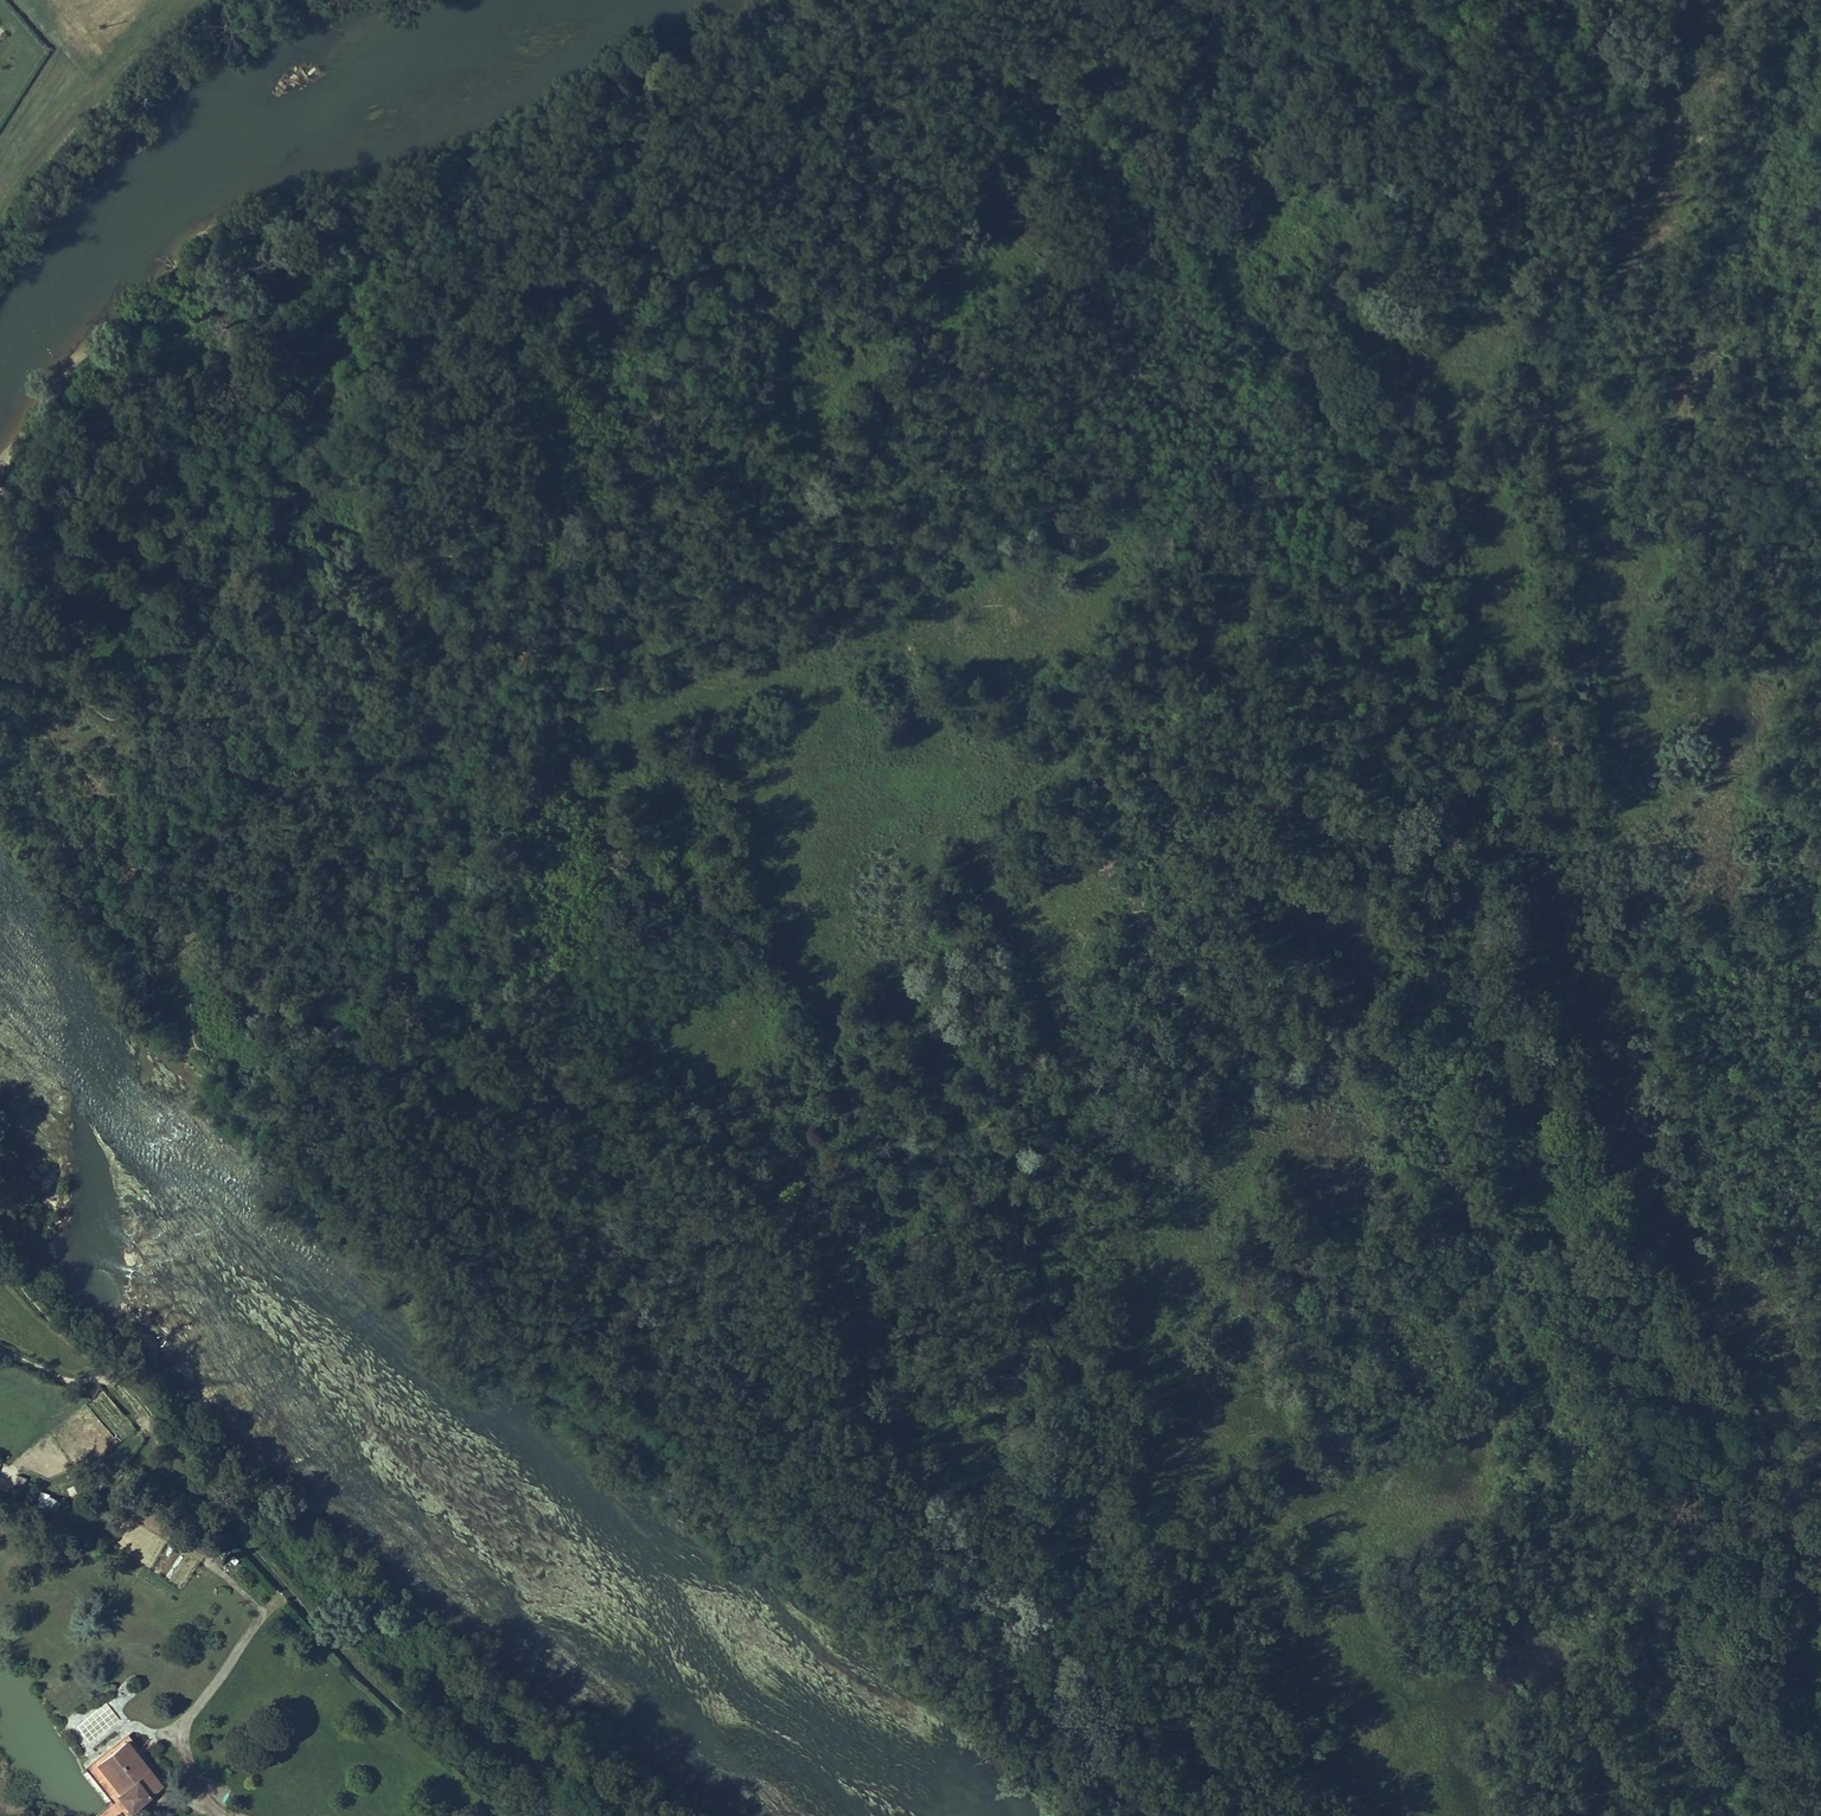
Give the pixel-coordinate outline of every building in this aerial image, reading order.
[(138,1474),(140,1470),(130,1464),(128,1468),(138,1474)] [(16,1477),(10,1492),(24,1498),(30,1482),(16,1477)] [(193,1535),(208,1546),(214,1538),(199,1527),(195,1533),(193,1535)] [(235,1542),(225,1532),(214,1542),(224,1552),(235,1542)] [(209,1547),(208,1546),(193,1535),(189,1541),(193,1544),(192,1545),(198,1550),(199,1548),(205,1553),(209,1547)] [(127,1740),(98,1762),(120,1790),(118,1792),(130,1807),(160,1783),(127,1740)] [(122,1814),(130,1807),(118,1792),(120,1790),(98,1762),(88,1771),(122,1814)]
